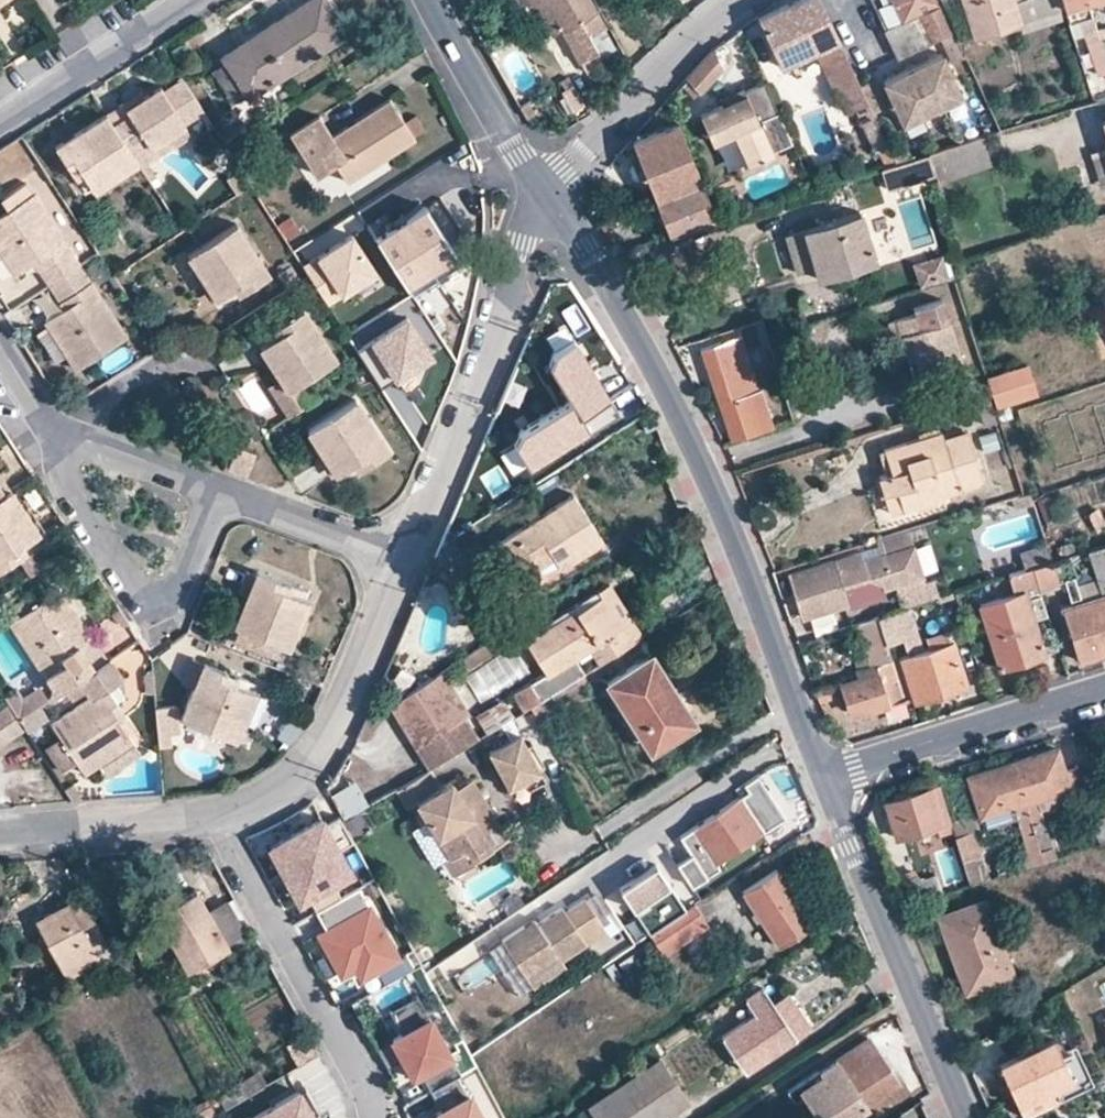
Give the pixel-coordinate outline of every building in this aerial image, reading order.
[(323,0),(304,0),(220,54),(223,59),(244,92),(245,94),(343,32),(323,0)] [(589,0),(526,0),(528,3),(533,1),(550,32),(559,28),(575,58),(594,48),(585,32),(602,23),(589,0)] [(819,0),(790,0),(757,15),(779,64),(812,48),(836,37),(819,0)] [(936,4),(934,0),(892,0),(901,20),(936,4)] [(957,40),(1021,19),(1014,0),(938,0),(940,3),(957,40)] [(1021,19),(1062,6),(1060,0),(1014,0),(1021,19)] [(1068,29),(1079,25),(1092,21),(1086,0),(1060,0),(1062,6),(1068,29)] [(884,28),(896,56),(937,36),(948,61),(960,55),(936,4),(901,20),(884,28)] [(1092,21),(1079,25),(1087,54),(1101,50),(1098,39),(1092,21)] [(812,48),(841,111),(854,105),(846,87),(858,83),(857,81),(836,37),(812,48)] [(686,77),(696,91),(720,65),(713,46),(686,77)] [(959,92),(939,50),(880,78),(899,121),(959,92)] [(244,92),(223,59),(208,69),(229,102),(244,92)] [(865,100),(869,109),(886,102),(873,75),(857,81),(858,83),(865,100)] [(120,100),(102,111),(130,155),(148,143),(180,122),(201,109),(180,76),(160,89),(156,84),(141,94),(123,105),(120,100)] [(846,87),(854,105),(865,100),(858,83),(846,87)] [(790,141),(765,84),(744,93),(720,103),(698,113),(710,138),(733,127),(750,164),(773,153),(771,150),(790,141)] [(720,103),(744,93),(741,84),(717,95),(720,103)] [(123,105),(141,94),(137,89),(120,100),(123,105)] [(288,133),(312,170),(331,158),(344,179),(412,136),(386,96),(328,133),(316,116),(288,133)] [(854,105),(860,118),(872,113),(869,109),(865,100),(854,105)] [(1103,120),(1096,100),(1090,101),(1074,107),(1098,186),(1104,184),(1104,127),(1103,120)] [(52,143),(72,176),(81,171),(92,189),(135,162),(130,155),(102,111),(52,143)] [(677,121),(632,138),(638,154),(631,156),(627,164),(631,173),(638,176),(645,173),(654,196),(700,179),(677,121)] [(180,122),(148,143),(153,152),(172,140),(174,143),(188,134),(180,122)] [(976,134),(921,152),(931,181),(986,162),(976,134)] [(928,173),(921,152),(913,154),(874,167),(881,188),(928,173)] [(654,196),(667,231),(714,217),(700,179),(654,196)] [(13,272),(31,262),(45,283),(77,262),(68,247),(25,180),(0,196),(0,198),(6,208),(0,211),(0,252),(13,272)] [(424,197),(375,229),(410,284),(460,252),(424,197)] [(596,217),(602,228),(618,222),(615,211),(596,217)] [(784,233),(795,271),(813,266),(816,277),(870,261),(856,212),(784,233)] [(164,237),(177,229),(173,222),(160,230),(164,237)] [(185,254),(212,298),(231,287),(234,292),(267,272),(235,222),(185,254)] [(352,226),(303,257),(326,294),(375,263),(352,226)] [(68,247),(77,262),(90,254),(81,239),(68,247)] [(909,264),(916,288),(945,279),(938,255),(909,264)] [(42,318),(74,367),(124,335),(77,262),(45,283),(60,307),(42,318)] [(265,381),(283,410),(309,394),(296,374),(334,350),(302,300),(270,320),(275,328),(258,339),(279,372),(265,381)] [(430,345),(406,308),(356,340),(380,376),(395,367),(404,381),(419,371),(430,345)] [(923,309),(892,318),(897,333),(905,331),(912,354),(920,378),(962,366),(945,319),(929,324),(923,309)] [(496,407),(521,419),(615,358),(588,315),(515,363),(496,407)] [(905,356),(912,354),(905,331),(897,333),(905,356)] [(139,343),(145,353),(155,347),(149,336),(139,343)] [(701,348),(717,401),(753,389),(738,337),(701,348)] [(987,393),(991,406),(1036,392),(1025,360),(982,375),(987,393)] [(717,401),(725,428),(762,416),(753,389),(717,401)] [(302,425),(331,467),(349,455),(354,463),(388,441),(354,390),(302,425)] [(973,398),(980,423),(995,419),(991,406),(987,393),(973,398)] [(762,416),(725,428),(729,438),(770,424),(768,414),(762,416)] [(979,477),(964,430),(940,437),(939,432),(882,450),(888,472),(878,476),(884,493),(894,490),(900,510),(941,497),(938,491),(979,477)] [(977,437),(984,462),(996,458),(989,433),(977,437)] [(8,487),(0,475),(0,493),(8,487)] [(25,549),(21,541),(38,529),(8,487),(0,493),(0,565),(25,549)] [(900,510),(894,490),(884,493),(889,514),(900,510)] [(571,491),(490,543),(515,583),(519,586),(523,586),(528,585),(531,583),(535,580),(538,574),(539,571),(546,568),(549,570),(559,564),(560,566),(602,539),(571,491)] [(1035,498),(1044,520),(1056,516),(1048,493),(1035,498)] [(789,573),(803,616),(846,603),(840,584),(862,576),(879,586),(888,583),(920,574),(906,529),(890,534),(894,548),(874,554),(872,547),(789,573)] [(519,586),(515,583),(525,599),(607,548),(602,539),(560,566),(559,564),(549,570),(546,568),(539,571),(538,574),(535,580),(531,583),(528,585),(523,586),(519,586)] [(1054,547),(1058,557),(1065,554),(1073,552),(1070,542),(1054,547)] [(1078,659),(1100,652),(1104,651),(1104,542),(1084,548),(1095,583),(1099,594),(1080,599),(1061,605),(1078,659)] [(45,562),(36,549),(18,561),(27,574),(45,562)] [(1029,566),(1037,590),(1055,585),(1053,580),(1071,574),(1065,554),(1058,557),(1029,566)] [(1037,590),(1029,566),(1008,573),(1013,593),(976,605),(997,668),(1041,654),(1029,617),(1044,612),(1037,590)] [(231,624),(287,647),(307,598),(287,590),(290,582),(253,567),(251,571),(246,587),(231,624)] [(246,587),(251,571),(242,567),(236,583),(246,587)] [(920,574),(888,583),(895,608),(902,606),(933,596),(928,578),(922,580),(920,574)] [(544,621),(548,626),(610,587),(607,582),(544,621)] [(1080,599),(1099,594),(1095,583),(1077,588),(1080,599)] [(7,622),(53,692),(77,677),(85,671),(70,649),(78,644),(84,640),(90,636),(58,587),(7,622)] [(511,691),(522,709),(529,704),(554,688),(571,678),(594,664),(640,634),(610,587),(548,626),(526,640),(545,670),(511,691)] [(875,614),(884,640),(910,632),(902,606),(895,608),(875,614)] [(838,685),(846,709),(859,705),(862,711),(902,697),(890,659),(884,640),(875,614),(836,627),(839,634),(858,628),(870,663),(875,661),(879,671),(838,685)] [(890,659),(902,697),(910,695),(912,700),(965,683),(950,640),(948,641),(944,629),(923,636),(926,647),(890,659)] [(126,672),(146,659),(134,641),(114,654),(126,672)] [(70,649),(85,671),(92,667),(78,644),(70,649)] [(651,651),(606,679),(649,747),(687,724),(675,705),(681,701),(651,651)] [(190,682),(199,659),(188,655),(179,677),(190,682)] [(50,722),(82,771),(96,762),(129,740),(114,717),(121,713),(103,686),(118,676),(106,658),(92,667),(85,671),(77,677),(88,696),(50,722)] [(177,715),(234,737),(253,690),(234,683),(237,674),(199,659),(190,682),(177,715)] [(594,664),(571,678),(578,687),(600,673),(594,664)] [(484,732),(443,668),(389,702),(428,766),(484,732)] [(554,688),(529,704),(536,717),(561,701),(554,688)] [(8,704),(16,716),(45,697),(41,690),(22,701),(18,694),(6,702),(8,704)] [(477,714),(486,730),(506,719),(510,716),(499,701),(477,714)] [(675,705),(687,724),(694,720),(681,701),(675,705)] [(172,702),(153,704),(154,731),(165,730),(174,729),(172,702)] [(8,704),(0,709),(0,744),(24,729),(16,716),(8,704)] [(165,730),(154,731),(155,741),(166,740),(165,730)] [(489,746),(509,783),(539,766),(520,730),(489,746)] [(129,740),(96,762),(105,774),(138,753),(129,740)] [(1011,761),(1042,859),(1054,856),(1040,808),(1036,798),(1065,789),(1069,787),(1068,785),(1082,782),(1076,763),(1062,768),(1055,746),(1011,761)] [(966,775),(979,815),(981,815),(1012,806),(1016,820),(1025,851),(1029,863),(1042,859),(1011,761),(966,775)] [(443,855),(453,872),(474,859),(472,855),(490,844),(474,817),(491,808),(471,774),(456,782),(451,775),(438,783),(428,766),(405,780),(415,797),(430,822),(448,853),(443,855)] [(539,766),(509,783),(514,792),(545,776),(539,766)] [(750,777),(742,782),(747,790),(755,784),(750,777)] [(60,785),(68,798),(81,797),(69,779),(60,785)] [(328,794),(342,818),(369,802),(355,779),(328,794)] [(405,803),(415,797),(405,780),(395,786),(405,803)] [(950,819),(938,783),(884,800),(896,836),(950,819)] [(690,853),(675,863),(695,891),(717,876),(713,871),(782,825),(755,784),(747,790),(679,836),(690,853)] [(1065,789),(1036,798),(1040,808),(1067,800),(1065,789)] [(1012,806),(981,815),(987,829),(1016,820),(1012,806)] [(474,817),(490,844),(506,834),(491,808),(474,817)] [(950,819),(955,835),(969,830),(976,828),(972,812),(950,819)] [(1098,842),(1104,840),(1104,812),(1090,817),(1098,842)] [(342,818),(340,814),(323,823),(320,817),(269,846),(283,871),(285,870),(288,869),(336,842),(340,851),(355,843),(342,818)] [(448,853),(430,822),(411,833),(428,864),(443,855),(448,853)] [(955,835),(961,858),(977,853),(969,830),(955,835)] [(307,894),(315,910),(342,895),(330,875),(348,865),(340,851),(336,842),(288,869),(303,897),(307,894)] [(1019,852),(1023,866),(1029,863),(1025,851),(1019,852)] [(618,886),(648,932),(685,908),(655,862),(618,886)] [(303,897),(288,869),(285,870),(300,898),(303,897)] [(775,869),(742,892),(778,944),(811,922),(775,869)] [(941,891),(935,872),(923,875),(921,869),(901,874),(906,901),(941,891)] [(251,944),(226,899),(207,908),(195,886),(158,907),(170,928),(173,934),(168,936),(185,967),(227,943),(233,954),(251,944)] [(315,910),(326,929),(318,933),(340,973),(354,965),(361,977),(397,957),(358,886),(342,895),(315,910)] [(111,950),(78,889),(65,896),(67,899),(43,912),(57,938),(47,943),(64,975),(111,950)] [(607,927),(582,891),(537,921),(527,927),(523,923),(502,937),(526,973),(551,957),(555,962),(607,927)] [(936,914),(963,990),(1012,974),(984,897),(936,914)] [(707,926),(693,903),(685,908),(648,932),(652,938),(664,955),(707,926)] [(47,943),(57,938),(43,912),(32,918),(47,943)] [(533,916),(523,923),(527,927),(537,921),(533,916)] [(173,934),(170,928),(164,931),(168,936),(173,934)] [(664,955),(652,938),(617,960),(625,973),(631,982),(666,961),(664,955)] [(558,968),(555,962),(551,957),(526,973),(533,984),(558,968)] [(613,981),(625,973),(617,960),(616,958),(603,966),(613,981)] [(755,1014),(723,1034),(745,1069),(809,1029),(787,994),(771,1005),(762,989),(746,999),(755,1014)] [(399,1035),(427,1020),(414,997),(387,1012),(399,1035)] [(453,1077),(457,1075),(427,1020),(399,1035),(389,1041),(409,1077),(417,1073),(427,1092),(453,1077)] [(288,1050),(297,1064),(318,1051),(310,1037),(288,1050)] [(865,1037),(782,1093),(789,1105),(794,1102),(804,1117),(861,1117),(854,1108),(895,1080),(865,1037)] [(1059,1052),(1052,1038),(998,1063),(1017,1104),(1071,1078),(1059,1052)] [(1093,1082),(1075,1045),(1059,1052),(1071,1078),(1017,1104),(1022,1115),(1093,1082)] [(657,1059),(590,1102),(600,1117),(658,1117),(685,1100),(657,1059)] [(258,1072),(217,1095),(223,1106),(265,1082),(258,1072)] [(427,1092),(438,1111),(433,1114),(435,1117),(478,1117),(466,1096),(464,1097),(453,1077),(427,1092)] [(298,1088),(315,1117),(325,1117),(305,1084),(298,1088)] [(298,1088),(247,1117),(315,1117),(298,1088)] [(223,1106),(217,1095),(215,1092),(173,1117),(174,1117),(203,1117),(223,1106)]
